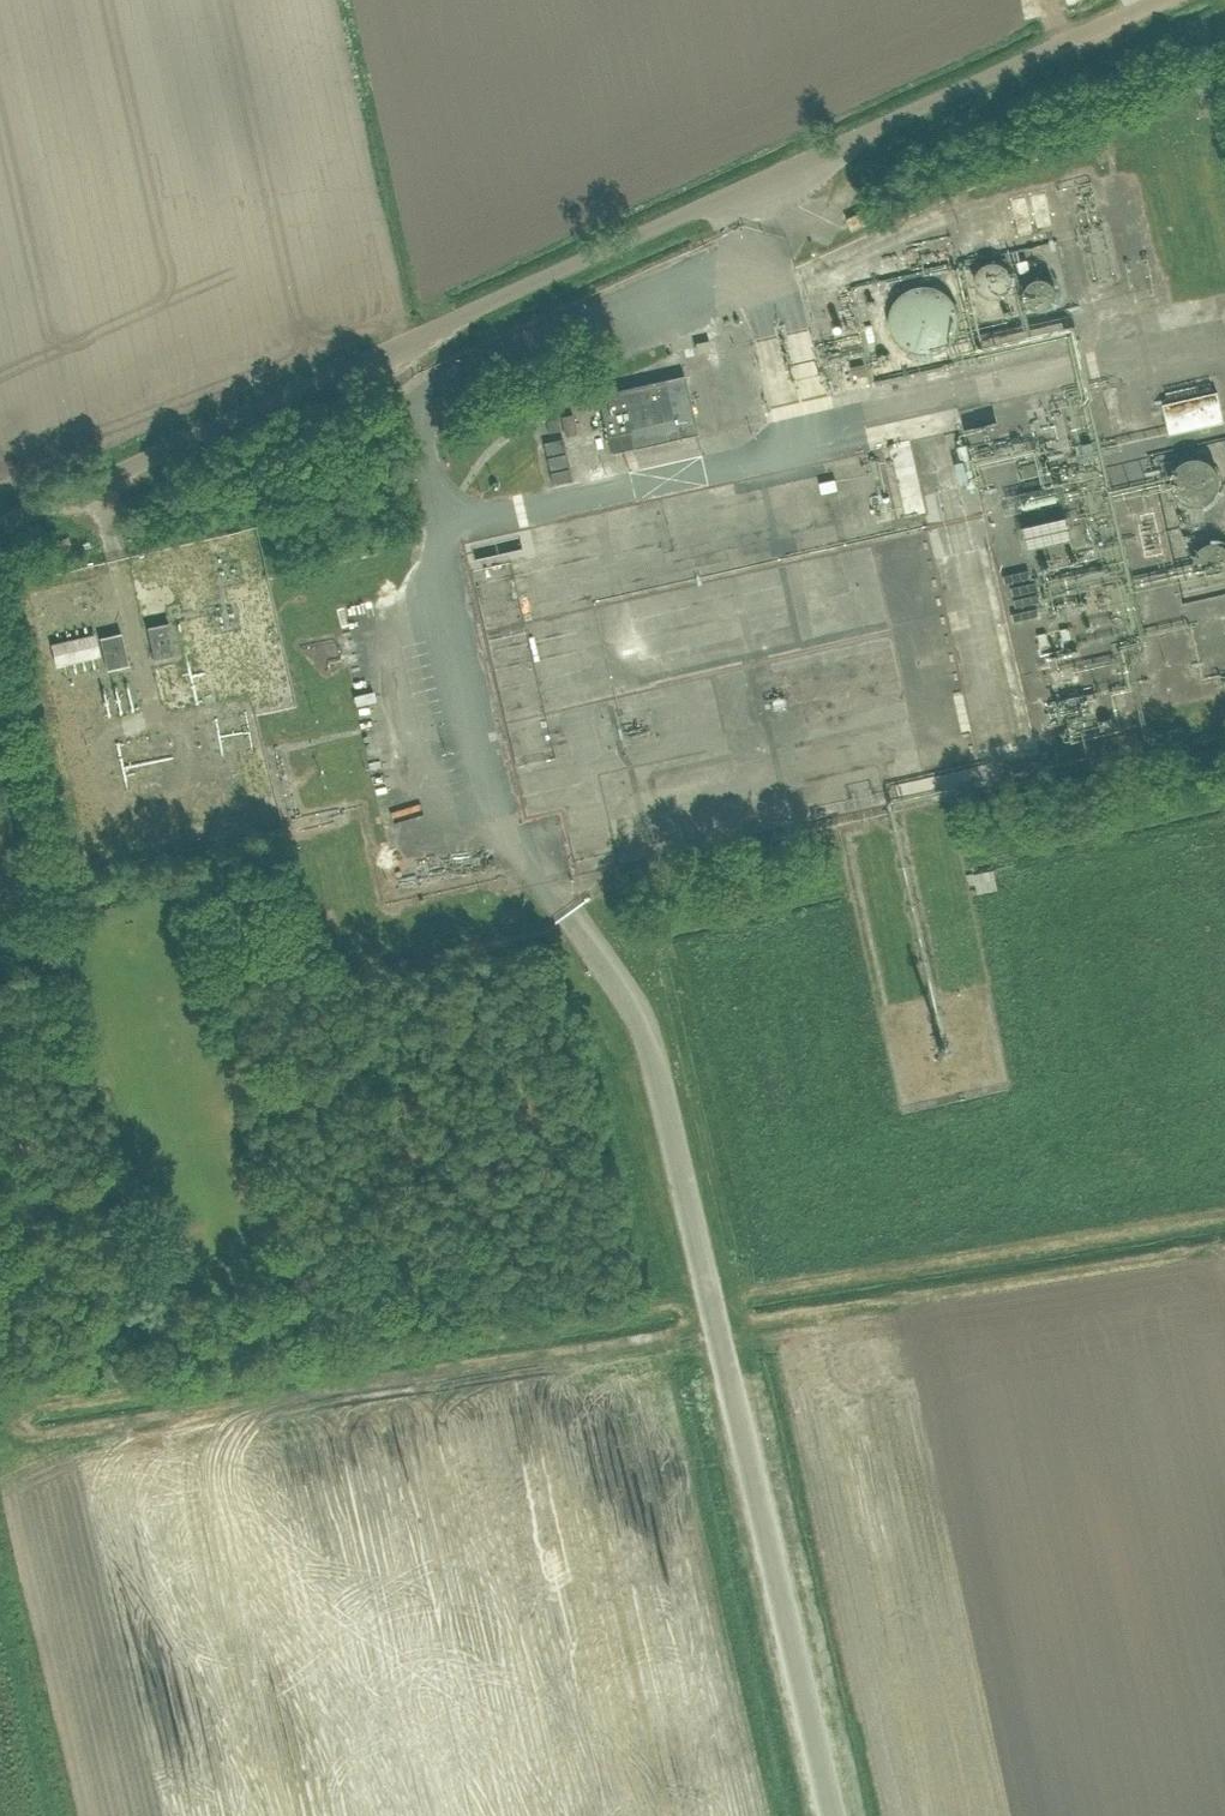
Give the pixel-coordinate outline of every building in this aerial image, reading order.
[(981,276),(981,277),(981,278),(982,279),(982,280),(982,281),(982,282),(983,283),(983,284),(984,284),(984,285),(984,286),(985,286),(985,287),(986,287),(986,288),(987,288),(988,289),(989,289),(989,290),(990,290),(991,290),(992,290),(992,291),(993,291),(994,291),(995,291),(996,291),(997,291),(998,291),(999,291),(999,290),(1000,290),(1001,290),(1002,290),(1002,289),(1003,289),(1004,288),(1005,287),(1006,286),(1007,285),(1007,284),(1008,284),(1008,283),(1008,282),(1009,282),(1009,281),(1009,280),(1009,279),(1009,278),(1009,277),(1009,276),(1009,275),(1009,274),(1009,273),(1009,272),(1008,272),(1008,271),(1008,270),(1007,270),(1007,269),(1006,268),(1005,267),(1004,266),(1003,265),(1002,265),(1002,264),(1001,264),(1000,264),(999,263),(998,263),(997,263),(996,263),(995,263),(994,263),(993,263),(992,263),(991,264),(990,264),(989,264),(989,265),(988,265),(987,266),(986,266),(986,267),(985,267),(985,268),(984,268),(984,269),(984,270),(983,270),(983,271),(982,272),(982,273),(982,274),(982,275),(981,275),(981,276)] [(1026,292),(1026,293),(1026,294),(1026,295),(1027,295),(1027,296),(1027,297),(1027,298),(1028,299),(1028,300),(1028,301),(1029,301),(1029,302),(1030,303),(1030,304),(1031,304),(1032,305),(1032,306),(1033,306),(1034,306),(1034,307),(1035,307),(1036,308),(1037,308),(1038,308),(1039,309),(1040,309),(1041,309),(1042,309),(1043,309),(1044,309),(1045,309),(1046,308),(1047,308),(1048,308),(1049,308),(1049,307),(1050,307),(1051,306),(1052,306),(1052,305),(1053,305),(1053,304),(1054,304),(1054,303),(1055,303),(1055,302),(1056,301),(1056,300),(1057,300),(1057,299),(1057,298),(1057,297),(1058,297),(1058,296),(1058,295),(1058,294),(1058,293),(1058,292),(1058,291),(1058,290),(1058,289),(1057,289),(1057,288),(1057,287),(1056,286),(1056,285),(1055,284),(1055,283),(1054,283),(1054,282),(1053,282),(1053,281),(1052,281),(1051,280),(1050,279),(1049,279),(1048,278),(1047,278),(1046,278),(1045,278),(1045,277),(1044,277),(1043,277),(1042,277),(1041,277),(1040,277),(1039,277),(1039,278),(1038,278),(1037,278),(1036,278),(1036,279),(1035,279),(1034,279),(1034,280),(1033,280),(1032,281),(1031,282),(1030,282),(1030,283),(1029,284),(1029,285),(1028,285),(1028,286),(1028,287),(1027,288),(1027,289),(1027,290),(1027,291),(1026,291),(1026,292)] [(895,315),(895,316),(895,317),(895,318),(895,319),(895,320),(895,321),(896,322),(896,323),(896,324),(896,325),(897,326),(897,327),(898,328),(898,329),(898,330),(899,331),(899,332),(900,333),(901,334),(902,335),(903,336),(903,337),(904,338),(905,338),(906,339),(906,340),(907,340),(908,341),(909,341),(910,342),(911,342),(912,343),(913,343),(914,344),(915,344),(916,344),(916,345),(918,345),(919,345),(920,345),(921,346),(922,346),(923,346),(924,346),(925,346),(926,346),(927,346),(928,346),(929,346),(930,345),(931,345),(932,345),(933,345),(934,344),(935,344),(936,344),(937,343),(938,343),(939,342),(940,342),(940,341),(941,341),(942,340),(943,340),(944,339),(945,338),(946,337),(947,336),(947,335),(948,334),(949,334),(949,333),(950,332),(950,331),(951,330),(951,329),(952,328),(952,327),(953,326),(953,325),(953,324),(954,323),(954,322),(954,321),(954,320),(954,319),(954,318),(954,317),(954,316),(954,315),(954,314),(954,313),(954,312),(954,311),(954,310),(954,309),(953,308),(953,307),(953,306),(952,305),(952,304),(951,303),(951,302),(950,301),(950,300),(949,300),(949,299),(948,298),(947,297),(947,296),(946,295),(945,295),(945,294),(944,293),(943,293),(942,292),(941,291),(940,291),(940,290),(939,290),(938,289),(937,289),(936,289),(935,288),(934,288),(933,288),(932,287),(931,287),(930,287),(929,287),(928,287),(927,286),(926,286),(925,286),(924,286),(923,286),(922,287),(921,287),(920,287),(919,287),(917,287),(916,288),(915,288),(914,289),(913,289),(912,289),(911,290),(910,290),(909,291),(908,291),(907,292),(906,293),(905,294),(904,295),(903,295),(903,296),(902,297),(901,298),(901,299),(900,300),(899,300),(899,301),(898,302),(898,303),(898,304),(897,305),(897,306),(896,307),(896,308),(896,309),(896,310),(895,311),(895,312),(895,313),(895,314),(895,315)] [(754,323),(809,316),(807,295),(752,302),(754,323)] [(711,348),(709,340),(697,343),(699,351),(711,348)] [(697,434),(684,375),(598,395),(607,437),(629,432),(633,448),(697,434)] [(1224,422),(1217,390),(1163,403),(1171,434),(1224,422)] [(1002,426),(1022,424),(1019,402),(999,405),(1002,426)] [(579,434),(574,414),(562,417),(566,436),(579,434)] [(910,422),(871,424),(872,441),(911,438),(910,422)] [(570,464),(569,453),(567,439),(550,440),(552,466),(570,464)] [(1217,441),(1223,464),(1224,463),(1224,439),(1217,441)] [(911,513),(931,508),(912,441),(892,447),(911,513)] [(1174,477),(1174,478),(1175,479),(1175,480),(1175,481),(1175,482),(1175,483),(1175,484),(1176,485),(1176,486),(1176,487),(1177,487),(1177,488),(1177,489),(1178,490),(1179,491),(1179,492),(1180,492),(1180,493),(1181,494),(1182,495),(1183,496),(1184,496),(1184,497),(1185,497),(1186,498),(1187,499),(1188,499),(1189,499),(1189,500),(1190,500),(1191,500),(1192,500),(1193,501),(1194,501),(1195,501),(1196,501),(1197,501),(1198,501),(1199,501),(1200,501),(1201,501),(1202,501),(1203,501),(1204,501),(1205,500),(1206,500),(1207,500),(1208,499),(1209,499),(1210,498),(1211,498),(1212,497),(1213,496),(1214,496),(1214,495),(1215,495),(1215,494),(1216,494),(1217,493),(1217,492),(1218,492),(1218,491),(1218,490),(1219,490),(1219,489),(1220,488),(1220,487),(1221,486),(1221,485),(1221,484),(1221,483),(1222,483),(1222,482),(1222,481),(1222,480),(1222,479),(1222,478),(1222,477),(1222,476),(1222,475),(1222,474),(1222,473),(1221,472),(1221,471),(1221,470),(1221,469),(1220,469),(1220,468),(1220,467),(1219,466),(1218,465),(1218,464),(1217,463),(1217,462),(1216,462),(1215,461),(1215,460),(1214,460),(1214,459),(1213,459),(1212,458),(1211,457),(1210,457),(1209,457),(1209,456),(1208,456),(1207,456),(1206,455),(1205,455),(1204,454),(1203,454),(1202,454),(1201,454),(1200,454),(1199,454),(1198,454),(1197,454),(1196,454),(1195,454),(1194,454),(1193,454),(1192,455),(1191,455),(1190,455),(1189,455),(1189,456),(1188,456),(1187,457),(1186,457),(1185,458),(1184,458),(1184,459),(1183,459),(1182,460),(1181,461),(1181,462),(1180,462),(1180,463),(1179,464),(1178,465),(1178,466),(1177,466),(1177,467),(1177,468),(1176,469),(1176,470),(1175,471),(1175,472),(1175,473),(1175,474),(1175,475),(1175,476),(1174,477)] [(1031,545),(1073,537),(1069,516),(1027,524),(1031,545)] [(70,543),(67,537),(59,541),(61,547),(70,543)] [(1195,559),(1195,560),(1195,561),(1196,561),(1196,562),(1196,563),(1196,564),(1196,565),(1197,565),(1197,566),(1197,567),(1198,568),(1198,569),(1199,569),(1199,570),(1199,571),(1200,571),(1200,572),(1201,572),(1202,573),(1203,574),(1204,575),(1205,575),(1206,576),(1207,576),(1208,577),(1209,577),(1210,577),(1211,577),(1211,578),(1212,578),(1213,578),(1214,578),(1215,578),(1216,578),(1217,578),(1218,578),(1219,577),(1220,577),(1221,577),(1222,576),(1223,576),(1224,576),(1224,575),(1224,543),(1224,542),(1223,541),(1222,541),(1221,541),(1220,540),(1219,540),(1218,540),(1217,540),(1216,540),(1215,540),(1214,540),(1213,540),(1212,540),(1211,540),(1210,540),(1209,540),(1209,541),(1208,541),(1207,541),(1206,542),(1205,542),(1204,542),(1204,543),(1203,543),(1203,544),(1202,544),(1201,545),(1200,546),(1199,547),(1199,548),(1198,549),(1198,550),(1197,550),(1197,551),(1197,552),(1196,553),(1196,554),(1196,555),(1196,556),(1196,557),(1195,557),(1195,558),(1195,559)] [(524,618),(545,612),(537,584),(516,590),(524,618)] [(175,655),(168,623),(147,627),(154,660),(175,655)] [(128,665),(121,633),(100,638),(107,670),(128,665)] [(100,655),(95,634),(52,644),(58,666),(100,655)] [(889,666),(892,678),(954,663),(951,650),(889,666)] [(518,684),(526,714),(539,711),(532,681),(518,684)] [(980,892),(1001,888),(997,868),(976,873),(980,892)]
